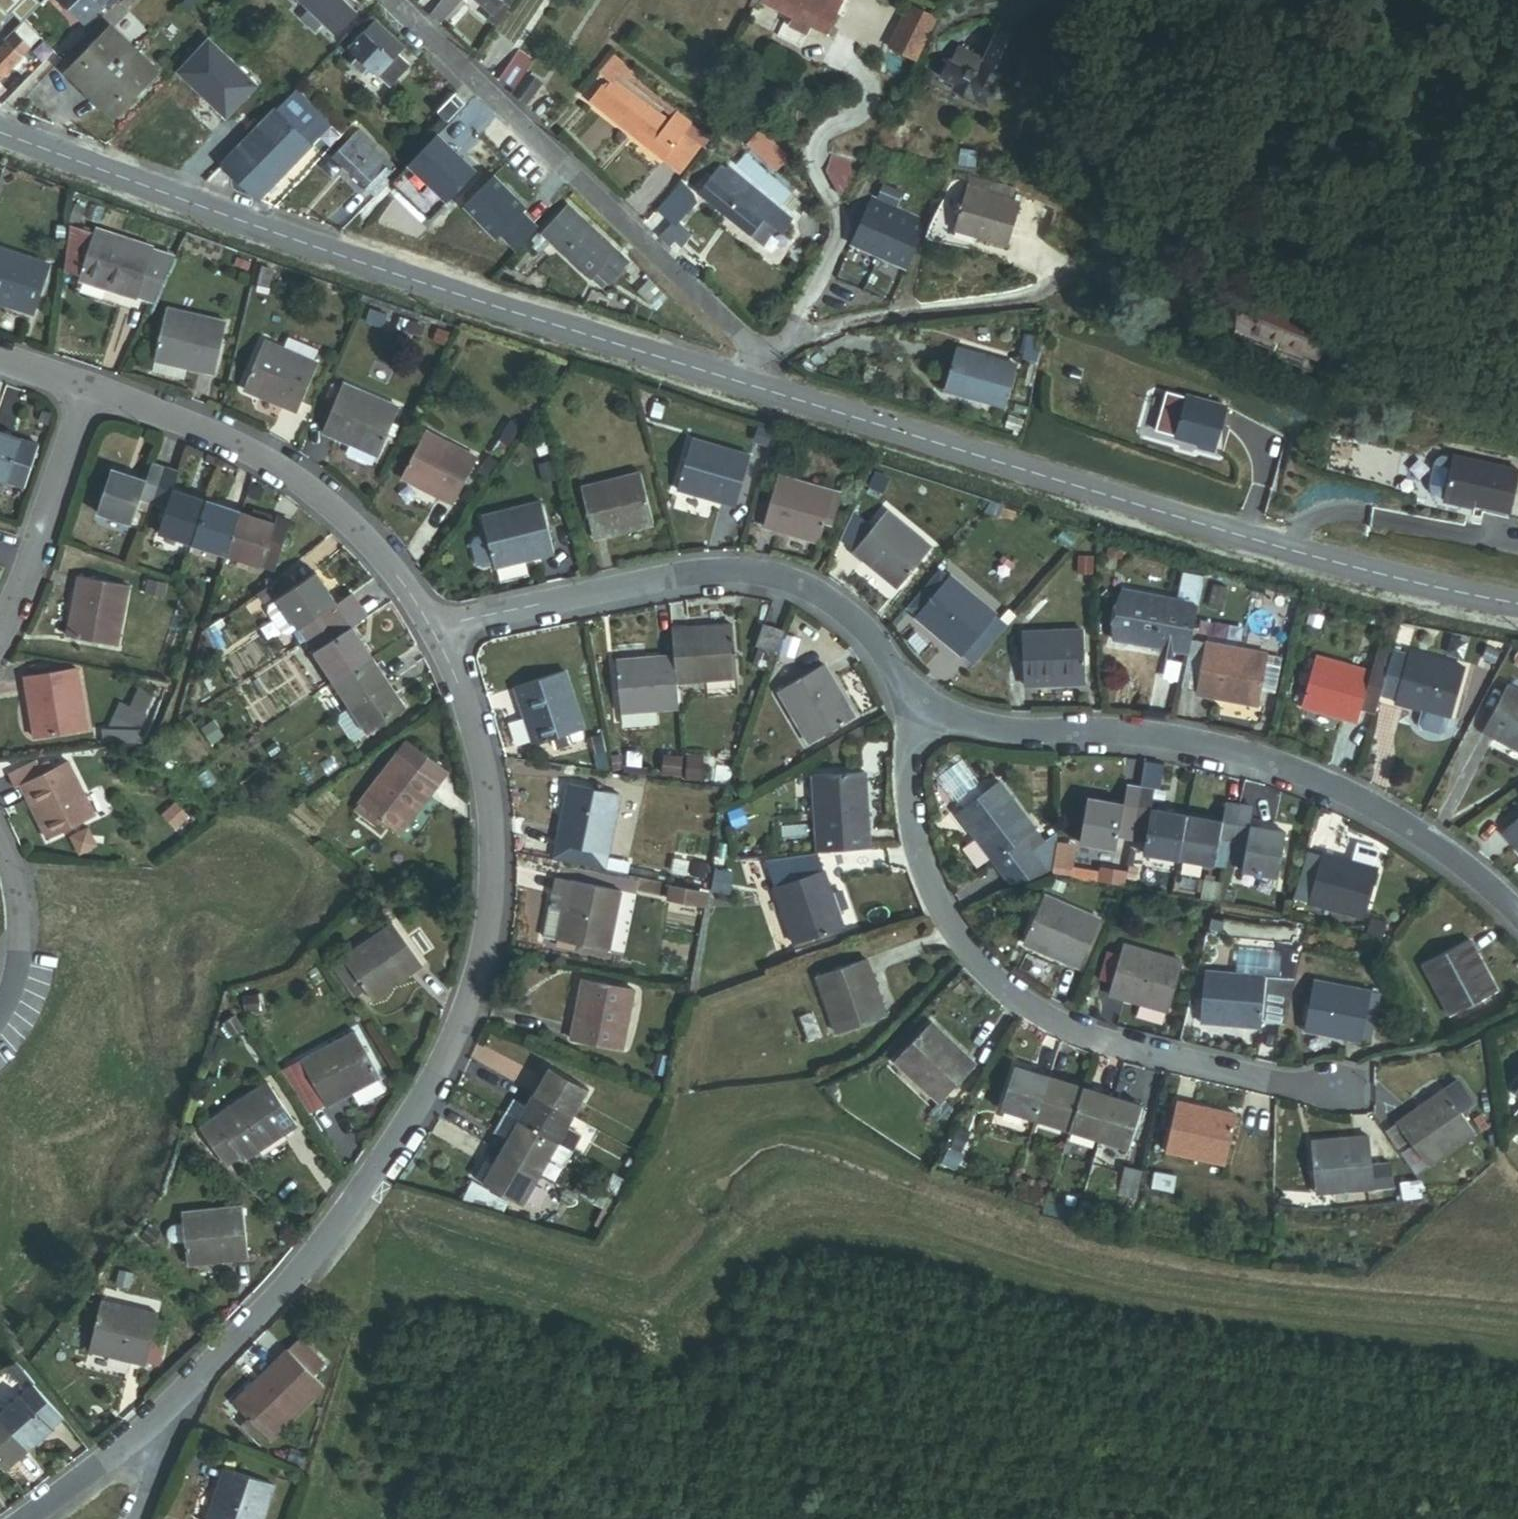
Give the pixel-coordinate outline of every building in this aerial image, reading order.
[(116,0),(61,0),(89,27),(116,0)] [(355,20),(336,0),(299,0),(337,38),(355,20)] [(465,19),(445,0),(424,0),(455,29),(465,19)] [(516,0),(475,0),(498,20),(516,0)] [(828,13),(834,3),(830,0),(769,0),(793,17),(786,27),(804,39),(811,29),(822,36),(835,18),(828,13)] [(31,24),(43,13),(32,2),(21,13),(31,24)] [(934,28),(941,17),(922,5),(914,16),(934,28)] [(890,44),(915,59),(934,28),(914,16),(909,13),(890,44)] [(388,91),(409,70),(363,25),(342,46),(388,91)] [(14,41),(0,27),(0,54),(14,41)] [(117,123),(165,76),(117,28),(70,75),(117,123)] [(38,52),(23,35),(0,58),(0,90),(38,52)] [(985,65),(960,53),(955,63),(950,60),(942,79),(961,88),(958,94),(991,111),(1001,92),(1006,95),(1015,77),(1011,75),(1024,49),(999,37),(985,65)] [(676,174),(702,146),(613,66),(588,94),(676,174)] [(278,109),(315,146),(337,125),(299,87),(278,109)] [(442,117),(454,128),(471,111),(460,99),(442,117)] [(222,164),(260,201),(315,146),(278,109),(222,164)] [(773,173),(789,159),(763,128),(747,142),(773,173)] [(382,200),(403,180),(362,138),(341,158),(382,200)] [(759,187),(769,174),(743,154),(733,167),(759,187)] [(829,178),(837,198),(855,167),(842,156),(829,178)] [(709,192),(730,208),(740,196),(718,180),(709,192)] [(951,210),(1011,248),(1026,224),(966,186),(951,210)] [(651,225),(673,200),(664,192),(642,216),(651,225)] [(730,208),(754,227),(763,215),(740,196),(730,208)] [(548,237),(617,307),(641,284),(572,213),(548,237)] [(754,227),(765,235),(775,223),(763,215),(754,227)] [(679,247),(692,234),(673,216),(658,231),(665,239),(668,236),(679,247)] [(80,280),(137,298),(153,248),(95,230),(80,280)] [(151,303),(173,255),(153,248),(137,298),(151,303)] [(33,314),(49,265),(0,249),(0,303),(33,314)] [(262,284),(270,286),(274,271),(265,269),(262,284)] [(1318,318),(1310,315),(1307,321),(1286,312),(1290,304),(1245,284),(1228,321),(1314,360),(1328,330),(1315,324),(1318,318)] [(188,366),(215,372),(226,322),(167,308),(155,359),(188,366)] [(384,328),(388,316),(370,310),(367,322),(384,328)] [(1310,369),(1314,360),(1228,321),(1224,330),(1310,369)] [(944,382),(1000,400),(1014,357),(959,338),(944,382)] [(314,361),(318,351),(290,339),(285,349),(314,361)] [(245,389),(298,411),(318,363),(314,361),(285,349),(265,341),(245,389)] [(188,366),(155,359),(152,371),(185,379),(188,366)] [(322,431),(377,456),(398,409),(343,384),(322,431)] [(1227,408),(1185,397),(1175,438),(1199,445),(1198,447),(1216,452),(1227,408)] [(755,442),(772,447),(775,435),(759,430),(755,442)] [(401,478),(451,504),(475,458),(425,432),(401,478)] [(7,484),(21,441),(0,434),(0,481),(7,484)] [(770,451),(783,455),(786,448),(788,439),(775,435),(772,447),(770,451)] [(677,490),(735,507),(750,457),(691,440),(677,490)] [(7,484),(23,489),(38,446),(21,441),(7,484)] [(798,452),(786,448),(783,455),(783,456),(796,459),(798,452)] [(1457,453),(1446,496),(1471,503),(1471,500),(1513,510),(1517,489),(1517,468),(1457,453)] [(140,498),(153,502),(164,468),(151,463),(145,481),(113,470),(98,513),(131,524),(135,510),(140,498)] [(191,543),(205,501),(172,489),(178,472),(164,468),(153,502),(166,506),(158,532),(191,543)] [(594,540),(652,525),(640,475),(582,490),(594,540)] [(765,526),(820,542),(826,523),(827,519),(834,493),(779,477),(765,526)] [(834,521),(841,495),(834,493),(827,519),(834,521)] [(135,510),(149,514),(153,502),(140,498),(135,510)] [(191,543),(227,555),(241,513),(205,501),(191,543)] [(494,569),(553,554),(540,504),(482,519),(494,569)] [(852,550),(897,588),(931,549),(886,510),(852,550)] [(275,524),(278,518),(258,511),(256,518),(275,524)] [(261,567),(263,562),(275,524),(256,518),(241,513),(227,555),(261,567)] [(263,562),(278,566),(292,523),(278,518),(275,524),(263,562)] [(306,639),(359,604),(352,593),(336,602),(318,573),(279,598),(280,599),(299,628),(306,639)] [(1180,594),(1201,598),(1204,576),(1183,573),(1180,594)] [(67,637),(117,646),(128,587),(78,576),(67,637)] [(962,656),(996,616),(950,577),(916,618),(962,656)] [(1172,651),(1187,653),(1196,602),(1179,599),(1123,589),(1114,641),(1161,649),(1172,651)] [(1200,602),(1201,598),(1180,594),(1179,599),(1196,602),(1200,602)] [(299,628),(280,599),(270,605),(269,613),(283,633),(289,634),(299,628)] [(334,680),(371,655),(352,625),(366,615),(359,604),(306,639),(334,680)] [(765,649),(777,653),(784,632),(764,625),(757,646),(765,649)] [(676,682),(737,678),(734,626),(673,630),(674,656),(676,682)] [(1026,686),(1086,683),(1084,631),(1024,633),(1026,686)] [(1198,694),(1258,705),(1267,655),(1208,644),(1198,694)] [(759,667),(770,671),(777,653),(765,649),(759,667)] [(1160,656),(1171,658),(1172,651),(1161,649),(1160,656)] [(1381,699),(1396,703),(1408,658),(1393,654),(1391,660),(1381,699)] [(1395,704),(1449,719),(1463,669),(1410,654),(1408,658),(1396,703),(1395,704)] [(334,680),(351,706),(389,681),(371,655),(334,680)] [(1381,699),(1391,660),(1375,655),(1370,672),(1360,708),(1377,713),(1381,699)] [(678,709),(676,682),(674,656),(618,660),(621,712),(678,709)] [(1301,707),(1356,722),(1360,708),(1370,672),(1316,657),(1301,707)] [(808,742),(852,716),(822,664),(777,691),(808,742)] [(35,737),(86,729),(77,670),(25,678),(35,737)] [(535,745),(584,729),(566,671),(516,686),(535,745)] [(369,732),(406,707),(389,681),(351,706),(369,732)] [(1517,750),(1517,692),(1506,686),(1483,732),(1517,750)] [(122,729),(131,706),(122,702),(110,728),(122,729)] [(1494,709),(1485,704),(1471,726),(1480,731),(1494,709)] [(133,743),(147,712),(131,706),(122,729),(110,728),(106,728),(106,742),(133,743)] [(349,708),(336,719),(353,740),(366,730),(349,708)] [(621,723),(656,725),(656,714),(621,713),(621,723)] [(400,833),(447,770),(410,742),(400,756),(396,753),(359,802),(373,813),(368,819),(376,825),(380,818),(400,833)] [(1517,764),(1517,751),(1514,749),(1508,758),(1517,764)] [(702,778),(703,757),(664,754),(662,775),(702,778)] [(38,766),(35,757),(7,772),(15,786),(20,784),(42,773),(38,766)] [(1162,787),(1164,762),(1144,760),(1142,785),(1162,787)] [(48,838),(94,815),(68,761),(52,768),(42,773),(20,784),(48,838)] [(42,773),(52,768),(49,761),(38,766),(42,773)] [(963,762),(941,774),(959,806),(980,794),(963,762)] [(814,837),(867,834),(864,774),(811,776),(814,837)] [(556,843),(606,854),(619,794),(568,783),(556,843)] [(993,863),(1022,842),(1035,832),(999,783),(957,814),(993,863)] [(1131,839),(1140,789),(1126,787),(1122,805),(1087,799),(1079,843),(1114,849),(1116,837),(1131,839)] [(1178,860),(1186,816),(1149,810),(1152,791),(1140,789),(1131,839),(1144,841),(1142,854),(1178,860)] [(368,819),(373,813),(359,802),(354,808),(368,819)] [(1218,839),(1232,842),(1238,806),(1225,803),(1222,822),(1186,816),(1178,860),(1214,866),(1218,839)] [(1242,871),(1277,877),(1285,833),(1249,827),(1252,808),(1238,806),(1232,842),(1246,844),(1242,871)] [(1503,832),(1517,849),(1517,819),(1503,832)] [(87,825),(68,835),(80,856),(99,846),(87,825)] [(868,849),(867,834),(814,837),(815,852),(868,849)] [(1010,887),(1046,874),(1022,842),(993,863),(1010,887)] [(603,869),(606,854),(556,843),(552,859),(603,869)] [(1323,852),(1309,903),(1365,918),(1379,868),(1323,852)] [(769,873),(774,888),(802,878),(797,863),(769,873)] [(794,946),(843,929),(822,871),(802,878),(774,888),(794,946)] [(564,908),(570,879),(555,876),(549,905),(564,908)] [(542,935),(580,943),(594,946),(607,949),(620,890),(570,879),(564,908),(549,905),(542,935)] [(668,900),(697,906),(700,893),(670,887),(668,900)] [(1024,945),(1080,969),(1101,922),(1045,898),(1024,945)] [(363,989),(371,1000),(421,966),(391,922),(341,957),(342,959),(363,989)] [(1451,1017),(1497,992),(1469,941),(1423,966),(1451,1017)] [(579,950),(592,953),(594,946),(580,943),(579,950)] [(1111,996),(1169,1013),(1184,963),(1125,946),(1121,960),(1113,987),(1111,996)] [(1102,984),(1113,987),(1121,960),(1110,956),(1102,984)] [(354,995),(363,989),(342,959),(333,965),(354,995)] [(836,1034),(885,1018),(866,960),(817,976),(836,1034)] [(1200,1025),(1260,1032),(1266,980),(1206,973),(1200,1025)] [(571,1041),(622,1049),(632,989),(581,980),(571,1041)] [(1302,1031),(1360,1043),(1370,994),(1370,992),(1312,980),(1302,1031)] [(1360,1043),(1368,1045),(1378,995),(1370,994),(1360,1043)] [(939,1104),(975,1066),(932,1024),(895,1062),(939,1104)] [(324,1107),(378,1078),(352,1032),(299,1060),(313,1087),(324,1107)] [(313,1087),(299,1060),(289,1065),(304,1092),(313,1087)] [(304,1092),(289,1065),(280,1071),(309,1115),(324,1107),(313,1087),(304,1092)] [(533,1093),(572,1115),(588,1088),(549,1066),(533,1093)] [(1000,1109),(1036,1120),(1049,1078),(1014,1066),(1000,1109)] [(1036,1120),(1069,1131),(1083,1088),(1049,1078),(1036,1120)] [(244,1158),(295,1126),(267,1081),(199,1124),(219,1156),(236,1146),(242,1155),(244,1158)] [(1069,1131),(1099,1141),(1112,1098),(1083,1088),(1069,1131)] [(1397,1122),(1427,1165),(1473,1133),(1444,1089),(1397,1122)] [(557,1142),(572,1115),(533,1093),(527,1104),(518,1120),(557,1142)] [(504,1112),(518,1120),(527,1104),(513,1095),(504,1111),(504,1112)] [(1099,1141),(1127,1149),(1140,1106),(1112,1098),(1099,1141)] [(1165,1153),(1225,1166),(1236,1115),(1176,1102),(1165,1153)] [(507,1139),(518,1120),(504,1112),(493,1131),(497,1134),(507,1139)] [(539,1173),(557,1142),(518,1120),(507,1139),(500,1151),(539,1173)] [(500,1151),(507,1139),(497,1134),(491,1145),(500,1151)] [(1314,1193),(1372,1190),(1368,1137),(1311,1141),(1314,1193)] [(219,1156),(226,1166),(242,1155),(236,1146),(219,1156)] [(481,1183),(521,1206),(539,1173),(500,1151),(492,1164),(481,1183)] [(481,1183),(492,1164),(483,1159),(473,1178),(481,1183)] [(1135,1200),(1141,1173),(1124,1169),(1118,1196),(1135,1200)] [(483,1211),(485,1191),(470,1183),(463,1205),(483,1211)] [(185,1263),(246,1258),(241,1206),(181,1211),(185,1263)] [(88,1350),(145,1364),(158,1313),(101,1299),(88,1350)] [(311,1373),(323,1361),(299,1337),(287,1349),(311,1373)] [(260,1430),(270,1439),(323,1386),(311,1373),(287,1349),(233,1403),(249,1419),(260,1430)] [(4,1377),(23,1369),(17,1361),(0,1369),(0,1372),(4,1377)] [(20,1396),(33,1384),(23,1369),(4,1377),(20,1396)] [(27,1448),(62,1417),(33,1384),(20,1396),(0,1413),(0,1417),(27,1448)] [(27,1448),(0,1417),(0,1463),(4,1467),(27,1448)] [(252,1437),(260,1430),(249,1419),(242,1426),(252,1437)] [(274,1485),(225,1468),(208,1518),(263,1518),(274,1485)]
